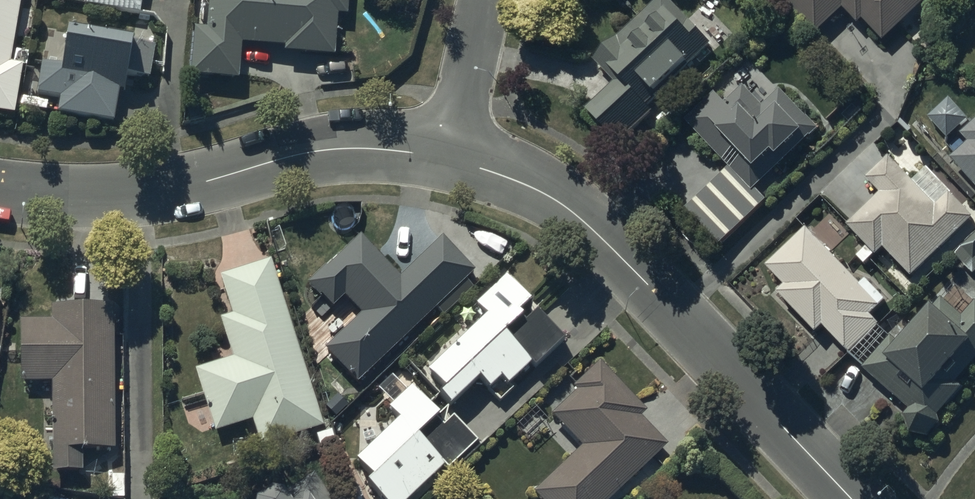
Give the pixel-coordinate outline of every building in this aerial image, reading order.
[(13,116),(21,65),(9,63),(20,0),(0,0),(0,114),(13,116)] [(86,0),(85,6),(140,15),(142,0),(86,0)] [(207,33),(196,32),(192,81),(237,85),(240,50),(285,53),(284,59),(332,63),(336,20),(346,21),(347,0),(210,0),(207,33)] [(664,0),(596,65),(618,88),(588,117),(621,152),(657,118),(650,111),(691,72),(689,70),(711,50),(664,0)] [(783,3),(817,39),(844,13),(858,28),(863,24),(884,46),(933,0),(786,0),(783,3)] [(104,42),(65,35),(60,67),(41,63),(36,94),(61,98),(58,114),(110,123),(116,88),(120,89),(121,82),(148,86),(154,52),(134,49),(135,40),(105,34),(104,42)] [(725,108),(717,99),(687,127),(731,174),(687,215),(720,250),(767,207),(754,193),(819,134),(782,96),(765,111),(745,90),(725,108)] [(951,101),(931,120),(948,139),(969,119),(951,101)] [(951,158),(974,184),(974,123),(962,135),(969,142),(951,158)] [(848,231),(867,250),(857,260),(865,268),(875,259),(877,261),(885,254),(912,282),(934,261),(936,263),(974,226),(974,223),(950,197),(936,211),(928,202),(930,200),(918,188),(916,190),(890,163),(867,185),(881,199),(848,231)] [(767,266),(785,285),(778,292),(817,333),(825,325),(865,367),(864,369),(910,408),(904,415),(911,433),(929,437),(941,423),(940,414),(964,386),(960,382),(974,364),(974,301),(963,314),(944,298),(905,345),(880,324),(881,322),(873,314),(888,298),(867,278),(862,283),(829,249),(834,244),(826,236),(822,240),(809,226),(767,266)] [(974,278),(974,241),(956,261),(974,279),(974,278)] [(400,284),(360,242),(309,290),(321,303),(322,302),(332,313),(344,303),(361,321),(354,327),(347,319),(337,328),(344,337),(325,355),(356,388),(473,280),(441,246),(400,284)] [(270,266),(219,282),(231,321),(220,324),(233,364),(195,376),(215,437),(252,426),(260,451),(323,431),(270,266)] [(530,310),(505,284),(477,311),(487,322),(427,379),(444,397),(437,404),(448,416),(479,387),(488,396),(489,395),(500,406),(516,391),(512,387),(531,370),(534,373),(563,346),(537,318),(526,329),(518,321),(530,310)] [(113,312),(50,312),(50,325),(20,325),(20,388),(52,387),(52,478),(82,478),(82,458),(113,458),(113,312)] [(572,395),(577,400),(553,423),(582,454),(534,498),(614,498),(666,450),(640,422),(645,417),(600,369),(572,395)] [(392,382),(379,394),(393,409),(389,413),(400,425),(355,467),(372,485),(366,492),(373,498),(416,498),(442,474),(446,478),(477,449),(453,424),(444,433),(438,427),(441,424),(410,392),(406,396),(392,382)] [(312,481),(286,498),(324,498),(312,481)]
